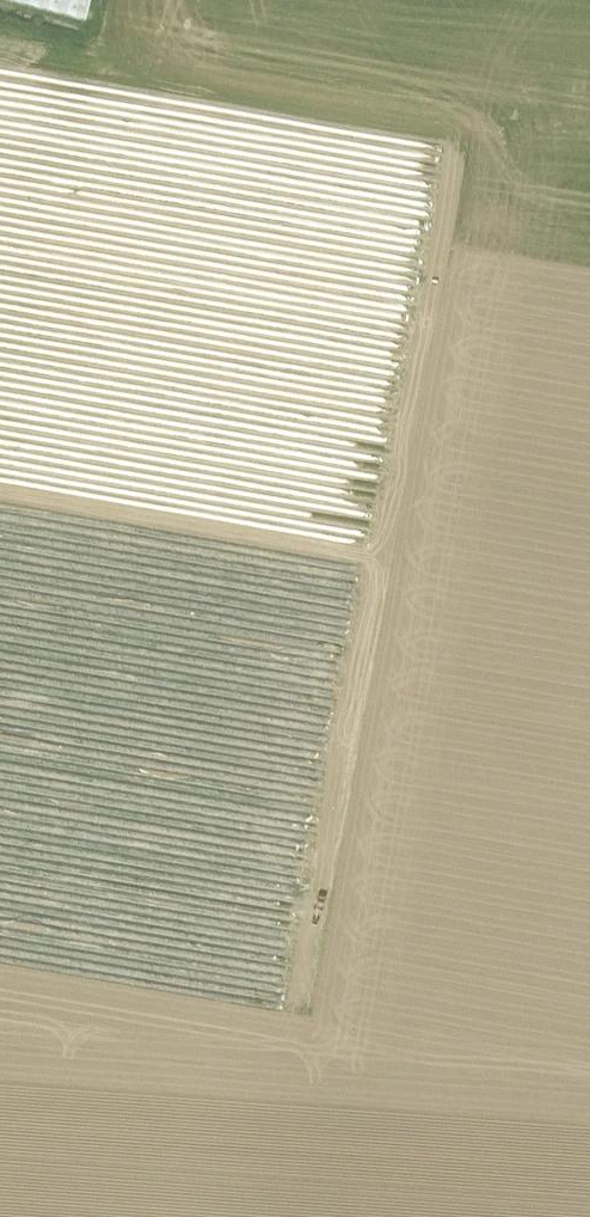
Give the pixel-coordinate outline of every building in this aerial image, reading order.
[(85,13),(88,0),(36,0),(85,13)]
